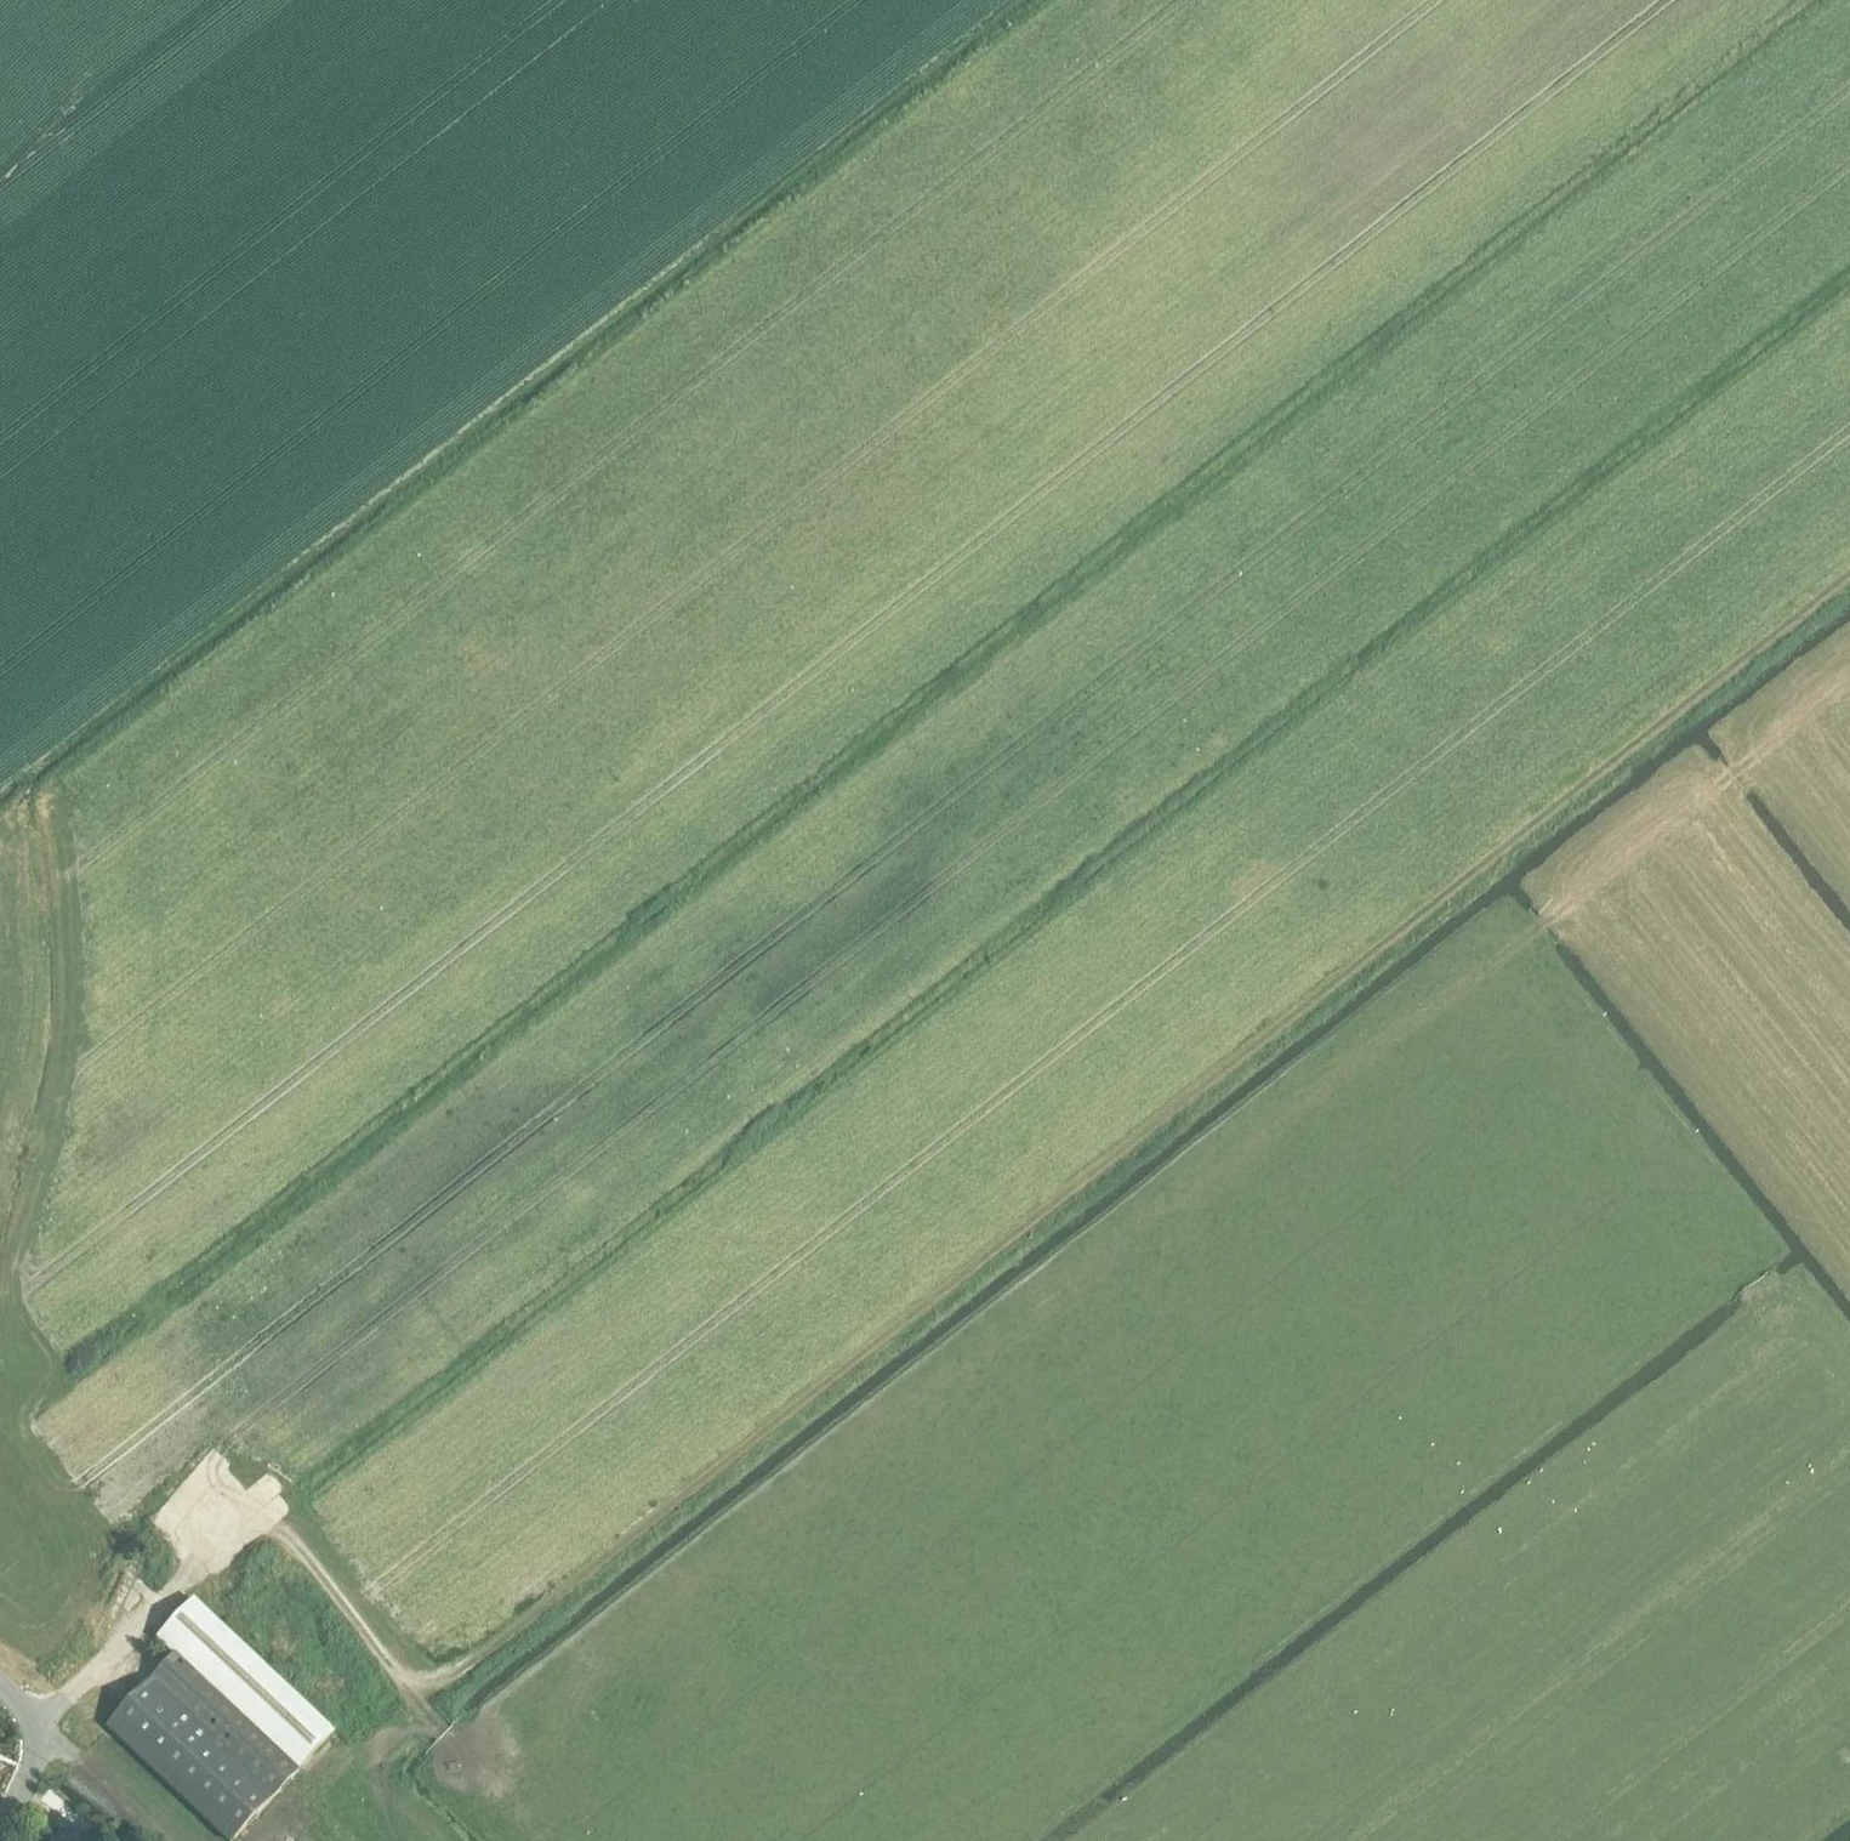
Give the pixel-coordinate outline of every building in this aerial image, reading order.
[(193,1600),(157,1638),(175,1655),(110,1726),(229,1840),(232,1840),(299,1771),(335,1731),(194,1600),(193,1600)]
